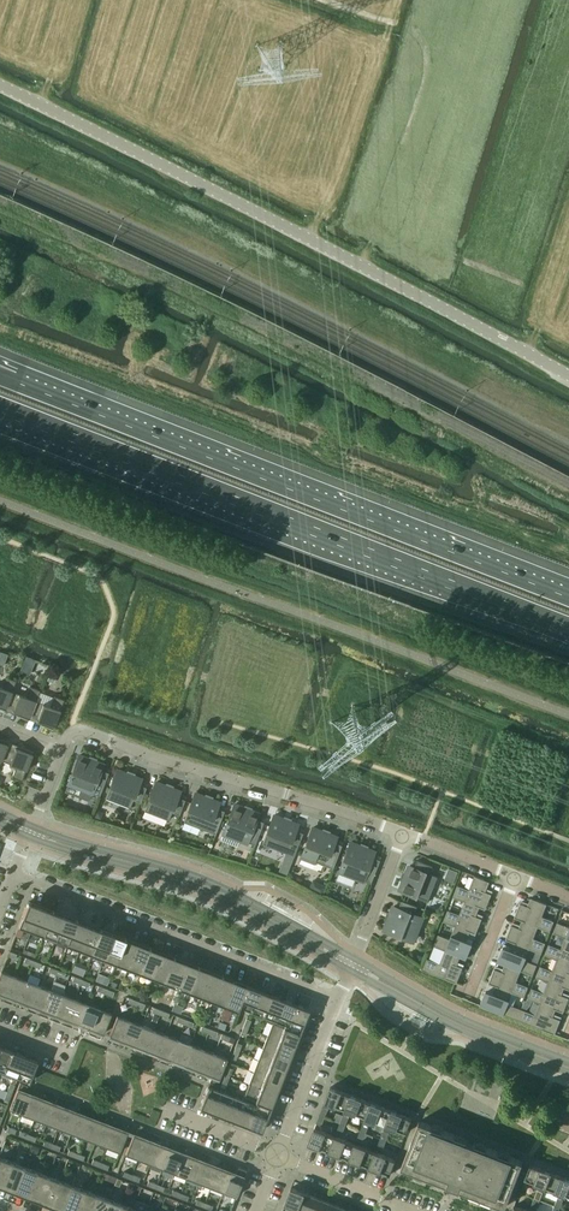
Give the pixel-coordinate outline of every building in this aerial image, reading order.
[(12,691),(16,681),(6,677),(6,678),(2,688),(0,687),(0,709),(4,710),(9,698),(12,691)] [(28,720),(33,707),(36,701),(40,690),(30,686),(30,687),(26,697),(12,691),(9,698),(16,700),(13,709),(12,709),(12,710),(17,712),(16,714),(16,715),(28,720)] [(40,724),(52,729),(64,700),(54,696),(50,706),(36,701),(33,707),(40,710),(37,719),(36,719),(41,721),(40,724)] [(1,760),(4,754),(8,741),(0,738),(0,763),(1,760)] [(4,754),(1,760),(16,766),(12,776),(12,777),(22,781),(33,751),(21,746),(21,747),(20,749),(15,747),(14,748),(15,748),(12,757),(4,754)] [(68,784),(99,796),(108,773),(101,770),(103,765),(79,755),(68,784)] [(106,798),(130,808),(133,800),(140,803),(146,787),(139,784),(141,779),(117,770),(106,798)] [(144,811),(169,820),(172,812),(179,815),(185,800),(178,797),(180,792),(155,782),(144,811)] [(184,822),(215,834),(224,811),(217,808),(219,803),(195,794),(184,822)] [(223,833),(255,845),(264,822),(256,819),(258,814),(234,805),(223,833)] [(273,816),(262,844),(286,853),(294,856),(297,848),(303,833),(295,830),(297,825),(273,816)] [(301,856),(333,869),(342,845),(334,842),(336,837),(312,828),(301,856)] [(339,871),(370,883),(380,860),(372,857),(374,852),(350,843),(339,871)] [(400,890),(428,901),(438,876),(430,873),(433,866),(417,860),(415,867),(410,865),(400,890)] [(485,891),(489,881),(474,876),(469,890),(457,885),(453,897),(464,901),(465,901),(479,907),(485,909),(491,894),(485,891)] [(542,916),(546,904),(530,898),(527,906),(520,903),(514,917),(522,920),(538,926),(538,927),(550,931),(554,921),(542,916)] [(31,931),(41,905),(28,900),(18,926),(31,931)] [(384,930),(413,941),(422,917),(414,914),(417,906),(402,900),(399,908),(394,906),(384,930)] [(476,934),(482,918),(476,916),(479,907),(465,901),(464,901),(459,914),(448,910),(443,921),(455,926),(455,925),(470,931),(470,932),(476,934)] [(43,935),(53,910),(41,905),(31,931),(43,935)] [(55,940),(65,915),(53,910),(43,935),(55,940)] [(67,945),(77,919),(65,915),(55,940),(67,945)] [(79,950),(89,924),(77,919),(67,945),(79,950)] [(538,927),(538,926),(522,920),(519,928),(511,925),(505,939),(513,942),(529,948),(529,949),(541,953),(545,943),(533,938),(538,927)] [(557,922),(553,933),(565,938),(565,937),(568,939),(568,927),(557,922)] [(92,954),(101,929),(89,924),(79,950),(92,954)] [(466,958),(472,943),(466,940),(470,932),(470,931),(455,925),(455,926),(450,939),(438,934),(434,946),(445,950),(460,956),(466,958)] [(104,959),(114,934),(101,929),(92,954),(104,959)] [(116,964),(126,938),(114,934),(104,959),(116,964)] [(565,937),(565,938),(561,949),(549,944),(544,955),(556,959),(557,959),(568,964),(568,939),(565,937)] [(128,968),(138,943),(126,938),(116,964),(128,968)] [(529,949),(529,948),(513,942),(510,949),(503,946),(497,961),(504,964),(505,964),(521,970),(520,970),(532,975),(537,965),(525,960),(529,949)] [(140,973),(150,948),(138,943),(128,968),(140,973)] [(152,978),(162,952),(150,948),(140,973),(152,978)] [(456,983),(462,967),(456,965),(460,956),(445,950),(440,963),(426,958),(421,969),(456,983)] [(165,983),(174,957),(162,952),(152,978),(165,983)] [(177,987),(187,962),(174,957),(165,983),(177,987)] [(557,959),(556,959),(552,971),(540,966),(536,977),(548,981),(564,987),(568,989),(568,964),(557,959)] [(189,992),(199,967),(187,962),(177,987),(189,992)] [(524,997),(528,986),(516,982),(520,970),(521,970),(505,964),(504,964),(502,971),(494,968),(488,983),(496,986),(512,992),(524,997)] [(201,997),(211,971),(199,967),(189,992),(201,997)] [(6,996),(14,976),(1,970),(0,973),(0,995),(1,994),(6,996)] [(213,1001),(223,976),(211,971),(201,997),(213,1001)] [(6,996),(18,1000),(26,980),(14,976),(6,996)] [(225,1006),(235,981),(223,976),(213,1001),(225,1006)] [(18,1000),(30,1005),(38,985),(26,980),(18,1000)] [(239,1007),(247,985),(235,981),(225,1006),(238,1011),(240,1007),(239,1007)] [(555,1009),(563,1012),(568,998),(561,995),(564,987),(548,981),(543,992),(531,988),(527,998),(539,1003),(540,1003),(556,1009),(555,1009)] [(30,1005),(42,1010),(50,990),(38,985),(30,1005)] [(251,1011),(260,990),(247,985),(239,1007),(240,1007),(251,1011)] [(480,1005),(517,1020),(521,1009),(507,1003),(512,992),(496,986),(493,993),(485,990),(480,1005)] [(42,1010),(54,1014),(62,994),(50,990),(42,1010)] [(264,1016),(272,995),(260,990),(251,1011),(264,1016)] [(54,1014),(66,1019),(74,999),(62,994),(54,1014)] [(276,1021),(284,1000),(272,995),(264,1016),(276,1021)] [(66,1019),(79,1024),(86,1004),(74,999),(66,1019)] [(281,1027),(286,1029),(296,1004),(284,1000),(276,1021),(282,1023),(281,1026),(281,1027)] [(555,1009),(556,1009),(540,1003),(539,1003),(535,1014),(521,1009),(517,1020),(554,1034),(560,1019),(553,1016),(555,1009)] [(79,1024),(91,1029),(98,1008),(86,1004),(79,1024)] [(286,1029),(299,1034),(309,1009),(296,1004),(286,1029)] [(91,1029),(103,1034),(111,1013),(98,1008),(91,1029)] [(122,1041),(130,1020),(117,1016),(109,1036),(122,1041)] [(134,1045),(142,1025),(130,1020),(122,1041),(134,1045)] [(267,1036),(294,1046),(299,1034),(286,1029),(281,1027),(281,1026),(272,1023),(267,1036)] [(146,1050),(154,1030),(142,1025),(134,1045),(146,1050)] [(158,1055),(166,1035),(154,1030),(146,1050),(158,1055)] [(170,1059),(178,1039),(166,1035),(158,1055),(170,1059)] [(263,1048),(290,1058),(294,1046),(267,1036),(263,1048)] [(182,1064),(190,1044),(178,1039),(170,1059),(182,1064)] [(194,1069),(202,1049),(190,1044),(182,1064),(194,1069)] [(0,1046),(0,1070),(4,1072),(12,1050),(0,1046)] [(258,1060),(285,1070),(290,1058),(263,1048),(258,1060)] [(207,1074),(214,1053),(202,1049),(194,1069),(207,1074)] [(24,1055),(12,1050),(4,1072),(16,1077),(24,1055)] [(209,1082),(217,1085),(227,1058),(214,1053),(207,1074),(212,1076),(209,1082)] [(37,1060),(24,1055),(16,1077),(29,1082),(37,1060)] [(253,1072),(280,1082),(285,1070),(258,1060),(253,1072)] [(249,1084),(275,1095),(280,1082),(253,1072),(249,1084)] [(20,1082),(9,1109),(22,1114),(30,1094),(25,1092),(28,1085),(20,1082)] [(258,1102),(271,1107),(275,1095),(249,1084),(244,1097),(252,1100),(253,1099),(258,1102)] [(199,1107),(212,1112),(220,1091),(208,1086),(199,1107)] [(330,1087),(324,1101),(345,1109),(351,1095),(330,1087)] [(212,1112),(224,1117),(233,1096),(220,1091),(212,1112)] [(22,1114),(20,1120),(32,1125),(34,1119),(42,1098),(30,1094),(22,1114)] [(351,1095),(345,1109),(365,1117),(371,1103),(351,1095)] [(224,1117),(236,1122),(245,1100),(233,1096),(224,1117)] [(42,1098),(34,1119),(46,1123),(54,1103),(42,1098)] [(236,1122),(248,1126),(258,1102),(253,1099),(252,1100),(251,1103),(245,1100),(236,1122)] [(258,1102),(248,1126),(261,1131),(271,1107),(258,1102)] [(54,1103),(46,1123),(58,1128),(66,1108),(54,1103)] [(365,1117),(363,1122),(369,1125),(375,1127),(377,1122),(385,1125),(391,1111),(371,1103),(365,1117)] [(319,1115),(325,1117),(328,1109),(322,1107),(319,1115)] [(66,1108),(58,1128),(71,1133),(78,1113),(66,1108)] [(391,1111),(385,1125),(406,1133),(412,1119),(391,1111)] [(78,1113),(71,1133),(83,1137),(91,1117),(78,1113)] [(316,1123),(322,1125),(325,1117),(319,1115),(316,1123)] [(340,1123),(345,1125),(349,1117),(343,1115),(340,1123)] [(91,1117),(83,1137),(95,1142),(103,1122),(91,1117)] [(492,1202),(505,1207),(523,1161),(509,1156),(508,1160),(498,1156),(499,1152),(486,1147),(485,1150),(454,1139),(456,1136),(442,1130),(441,1134),(431,1130),(432,1126),(419,1121),(401,1167),(414,1172),(416,1169),(438,1177),(436,1180),(450,1186),(451,1182),(458,1185),(456,1188),(470,1193),(470,1192),(480,1196),(480,1197),(481,1198),(483,1195),(493,1199),(492,1202)] [(103,1122),(95,1142),(107,1147),(115,1127),(103,1122)] [(363,1122),(360,1131),(366,1133),(369,1125),(363,1122)] [(337,1131),(342,1133),(345,1125),(340,1123),(337,1131)] [(115,1127),(107,1147),(120,1152),(128,1132),(115,1127)] [(308,1143),(329,1151),(335,1136),(314,1128),(308,1143)] [(380,1139),(386,1141),(389,1132),(383,1130),(380,1139)] [(360,1131),(357,1139),(362,1141),(366,1133),(360,1131)] [(125,1154),(138,1159),(146,1139),(133,1134),(125,1154)] [(329,1151),(349,1159),(355,1144),(335,1136),(329,1151)] [(138,1159),(150,1164),(158,1143),(146,1139),(138,1159)] [(377,1147),(383,1149),(386,1141),(380,1139),(377,1147)] [(150,1164),(162,1168),(170,1148),(158,1143),(150,1164)] [(349,1159),(369,1167),(375,1152),(355,1144),(349,1159)] [(162,1168),(175,1173),(182,1153),(170,1148),(162,1168)] [(369,1167),(390,1175),(396,1160),(375,1152),(369,1167)] [(175,1173),(187,1178),(194,1158),(182,1153),(175,1173)] [(11,1161),(0,1157),(0,1186),(2,1187),(11,1161)] [(187,1178),(199,1182),(207,1162),(194,1158),(187,1178)] [(14,1191),(24,1166),(11,1161),(2,1187),(14,1191)] [(199,1182),(211,1187),(219,1167),(207,1162),(199,1182)] [(524,1179),(545,1187),(550,1172),(530,1164),(524,1179)] [(26,1196),(36,1171),(24,1166),(14,1191),(26,1196)] [(211,1187),(223,1192),(231,1172),(219,1167),(211,1187)] [(223,1192),(236,1197),(246,1170),(238,1167),(236,1174),(231,1172),(223,1192)] [(38,1201),(48,1175),(36,1171),(26,1196),(38,1201)] [(565,1195),(568,1184),(568,1179),(550,1172),(545,1187),(565,1195)] [(103,1179),(114,1184),(116,1178),(105,1174),(103,1179)] [(50,1206),(60,1180),(48,1175),(38,1201),(50,1206)] [(62,1210),(72,1185),(60,1180),(50,1206),(62,1210)] [(84,1190),(72,1185),(62,1210),(64,1210),(76,1210),(84,1190)] [(304,1192),(291,1187),(282,1210),(296,1210),(304,1192)] [(96,1194),(84,1190),(76,1210),(90,1210),(96,1194)] [(534,1198),(539,1200),(543,1192),(537,1190),(534,1198)] [(317,1198),(304,1193),(304,1192),(296,1210),(312,1210),(317,1198)] [(108,1199),(96,1194),(90,1210),(104,1210),(108,1199)] [(331,1203),(317,1198),(312,1210),(327,1210),(331,1203)] [(531,1206),(536,1209),(539,1200),(534,1198),(531,1206)] [(557,1198),(554,1206),(560,1208),(563,1200),(557,1198)] [(121,1204),(108,1199),(104,1210),(118,1210),(121,1204)] [(344,1208),(331,1203),(327,1210),(343,1210),(344,1208)]
